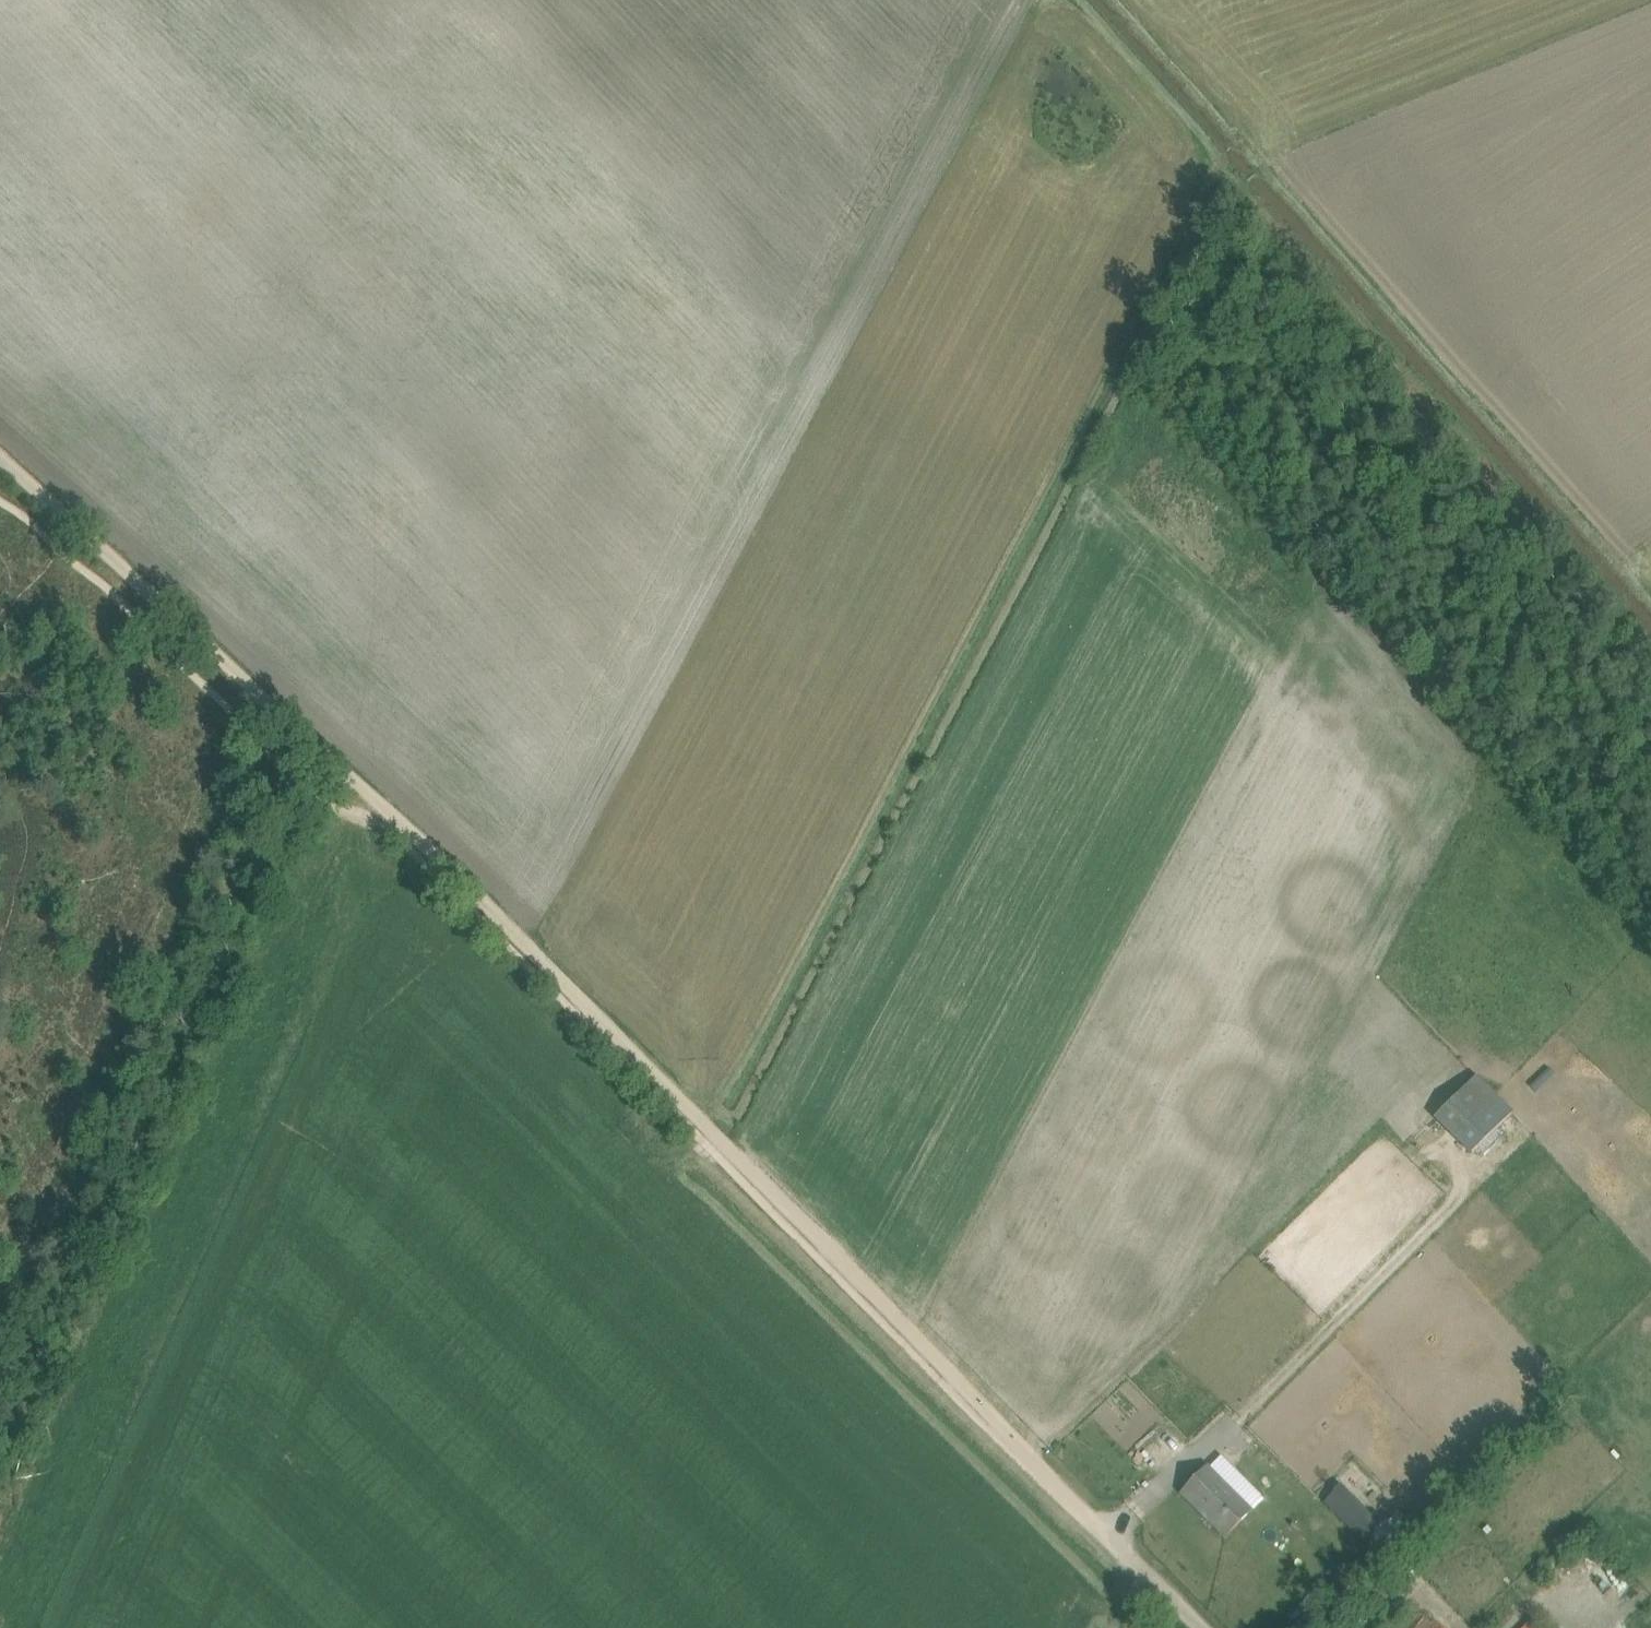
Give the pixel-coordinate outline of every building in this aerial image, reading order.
[(1488,1092),(1448,1130),(1471,1154),(1511,1116),(1488,1092)] [(1223,1482),(1209,1468),(1183,1494),(1226,1537),(1252,1512),(1243,1502),(1254,1491),(1234,1471),(1223,1482)] [(1325,1500),(1363,1541),(1382,1523),(1343,1482),(1325,1500)] [(1589,1583),(1615,1603),(1630,1583),(1603,1563),(1589,1583)] [(1415,1627),(1447,1627),(1428,1612),(1415,1627)]
